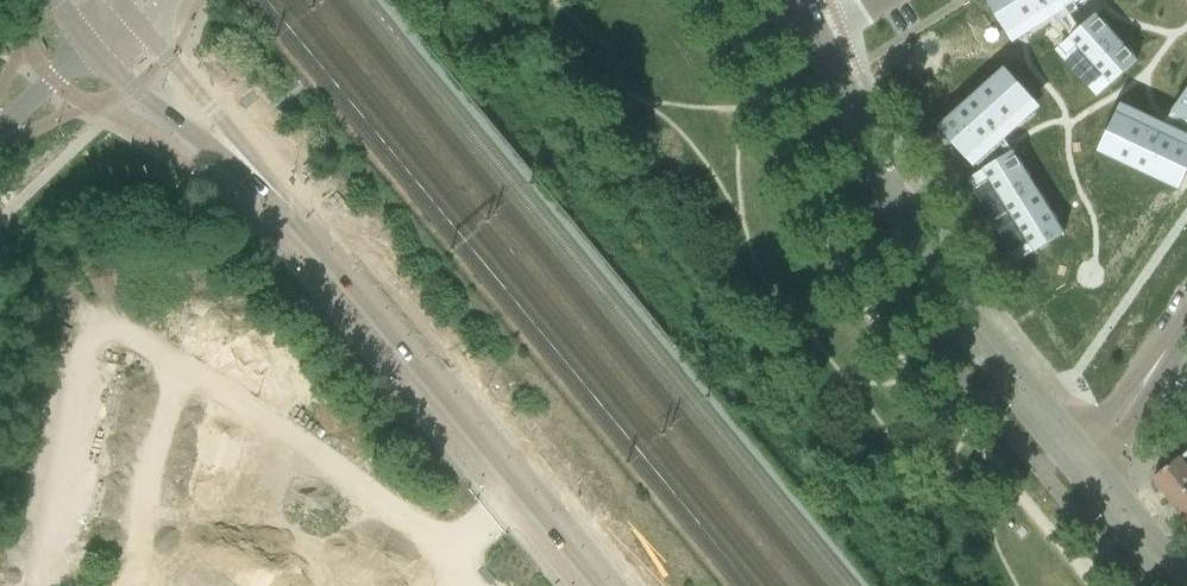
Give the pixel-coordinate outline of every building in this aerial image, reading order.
[(1008,35),(1014,31),(1065,0),(987,0),(1008,35)] [(1055,20),(1070,38),(1082,28),(1074,16),(1082,11),(1078,6),(1088,0),(1065,0),(1014,31),(1021,41),(1022,40),(1027,37),(1047,25),(1055,20)] [(1082,28),(1070,38),(1091,61),(1116,38),(1096,15),(1082,28)] [(1091,61),(1070,38),(1064,44),(1058,49),(1098,94),(1111,83),(1091,61)] [(1116,38),(1091,61),(1111,83),(1136,60),(1116,38)] [(1005,69),(939,128),(967,160),(969,158),(993,136),(1027,106),(1033,100),(1005,69)] [(1172,112),(1186,123),(1186,92),(1172,112)] [(969,158),(973,163),(979,173),(984,170),(1013,152),(1004,138),(1009,133),(1033,112),(1027,106),(993,136),(969,158)] [(1123,117),(1186,147),(1186,123),(1172,112),(1163,125),(1156,122),(1127,107),(1123,117)] [(1099,152),(1179,190),(1184,179),(1186,173),(1186,147),(1123,117),(1117,114),(1099,152)] [(1013,152),(984,170),(1003,201),(1032,183),(1013,152)] [(1003,201),(984,170),(979,173),(970,179),(1020,260),(1035,252),(1019,226),(1003,201)] [(1032,183),(1003,201),(1019,226),(1048,208),(1032,183)] [(1048,208),(1019,226),(1035,252),(1064,234),(1048,208)] [(1153,478),(1155,480),(1163,490),(1172,501),(1186,488),(1186,450),(1177,458),(1162,470),(1153,478)] [(1172,501),(1181,512),(1186,519),(1186,488),(1172,501)]
